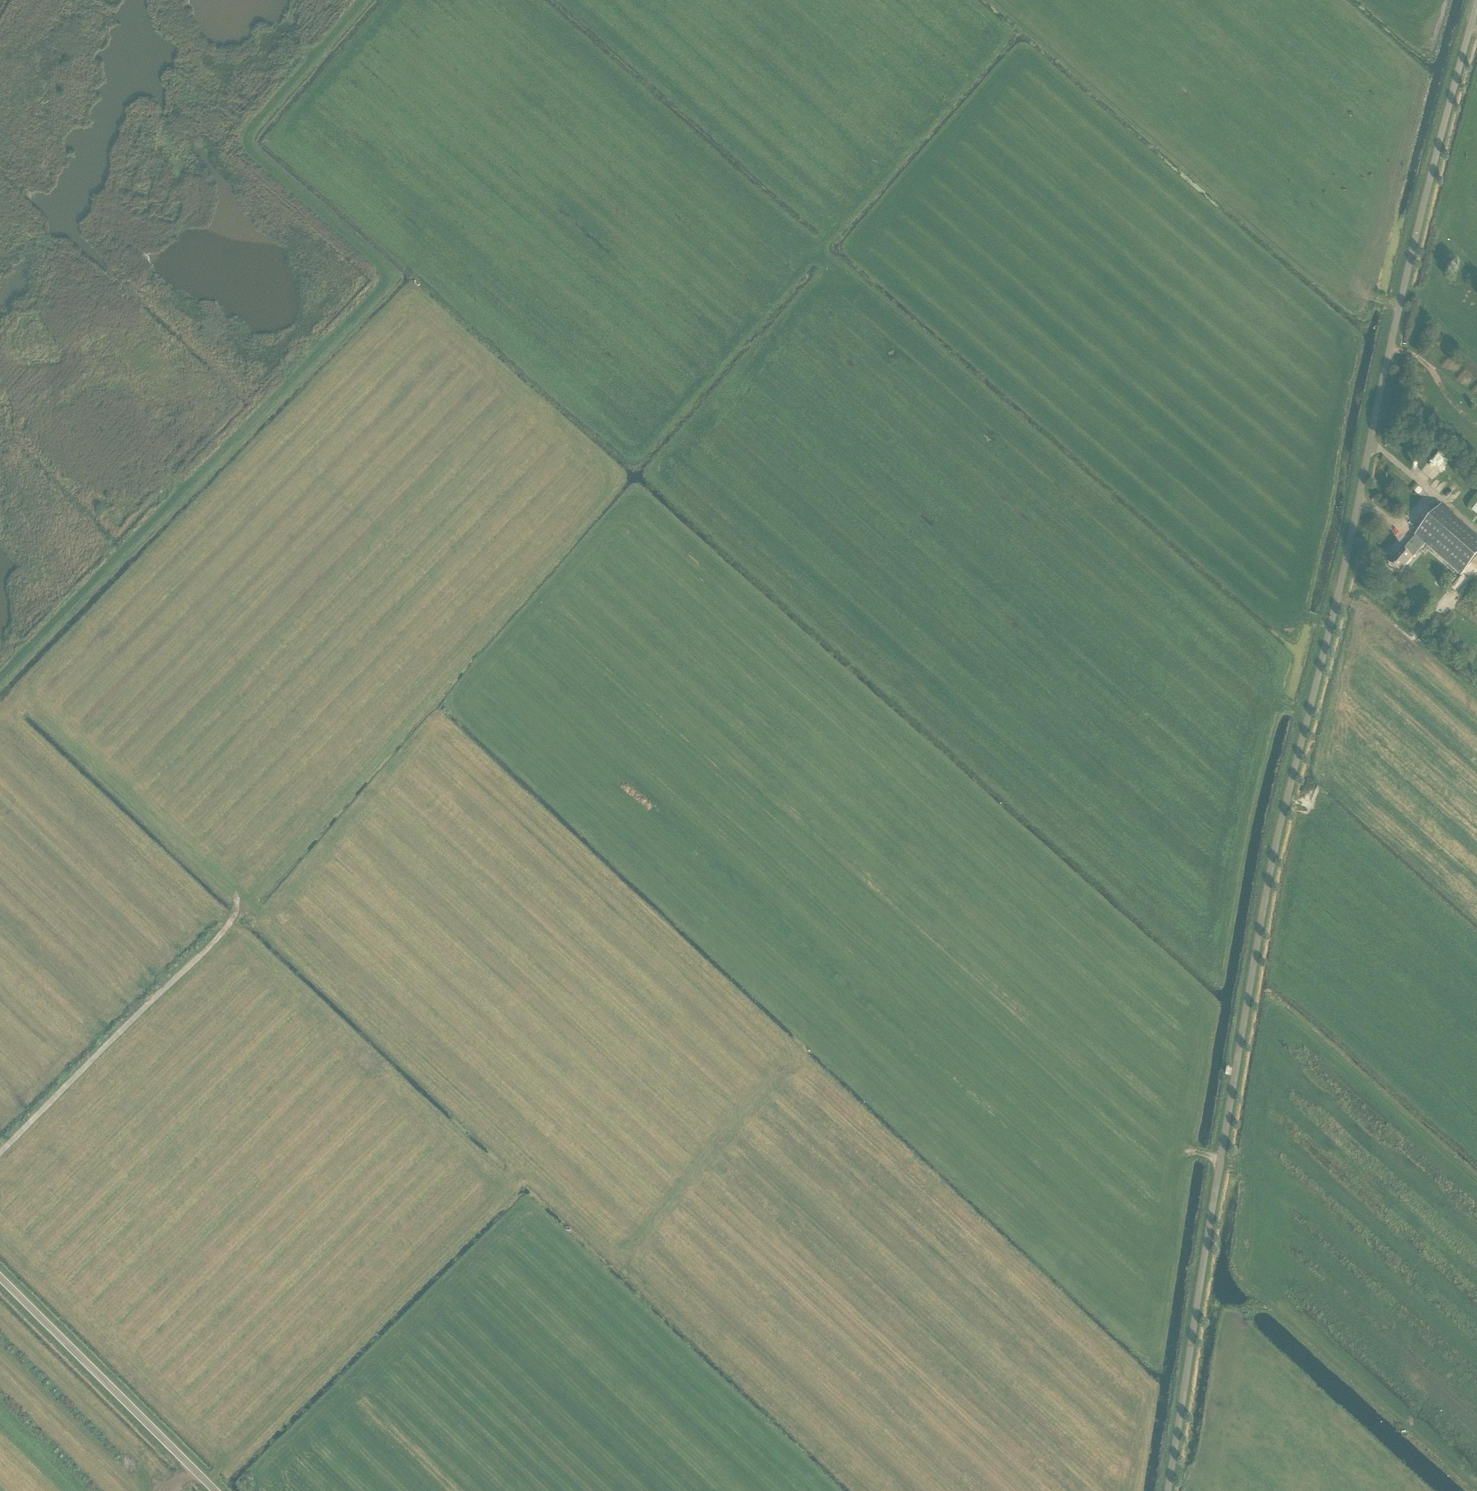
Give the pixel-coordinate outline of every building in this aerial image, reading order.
[(1433,444),(1415,465),(1433,481),(1452,460),(1433,444)] [(1441,506),(1415,536),(1415,537),(1402,552),(1401,550),(1388,565),(1399,574),(1412,560),(1425,545),(1461,576),(1476,558),(1476,537),(1457,519),(1458,519),(1457,518),(1456,519),(1441,506)]
